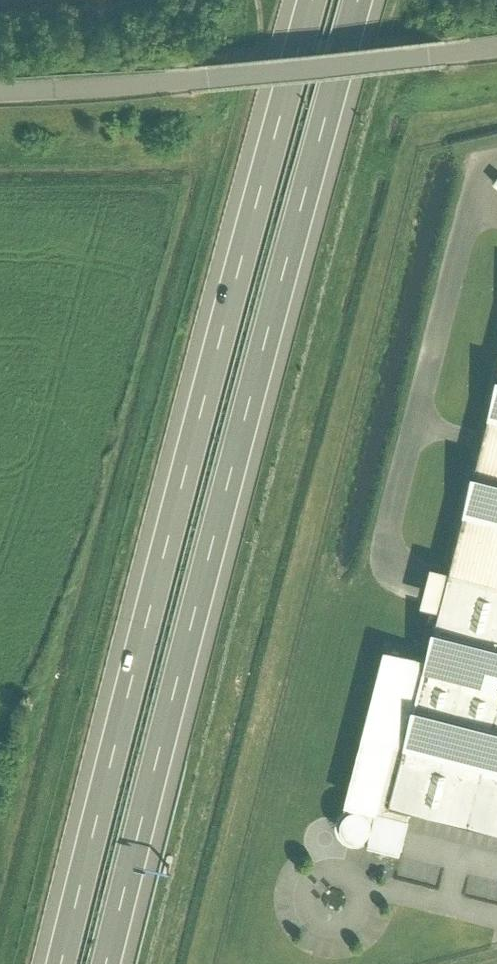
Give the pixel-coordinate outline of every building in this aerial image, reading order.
[(407,734),(391,795),(422,803),(496,821),(496,374),(407,734)] [(391,795),(407,734),(377,726),(359,799),(354,804),(350,810),(349,820),(353,829),(359,833),(366,835),(373,834),(381,833),(413,841),(422,803),(391,795)]
